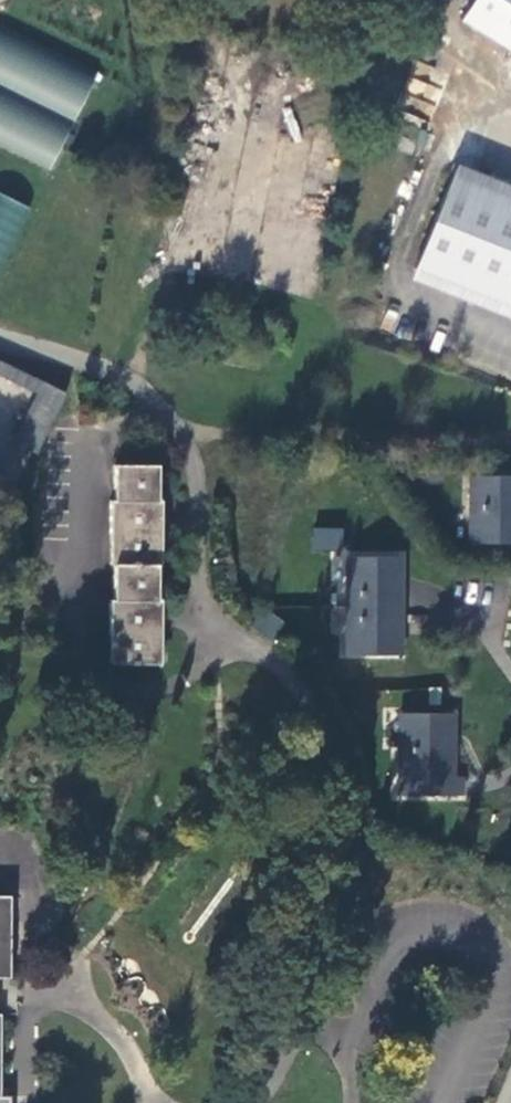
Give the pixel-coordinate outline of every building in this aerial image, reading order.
[(460,23),(510,53),(510,0),(473,0),(460,23)] [(51,171),(96,75),(0,29),(0,147),(51,171)] [(418,267),(510,304),(510,196),(455,174),(418,267)] [(33,207),(0,192),(0,277),(33,207)] [(413,278),(510,318),(510,304),(418,267),(413,278)] [(158,493),(157,466),(113,466),(114,499),(109,498),(109,562),(114,562),(117,597),(109,600),(111,658),(160,661),(161,600),(157,600),(157,564),(162,564),(162,501),(157,501),(158,493)] [(471,478),(470,542),(510,541),(510,478),(471,478)] [(341,551),(342,527),(312,526),(311,551),(341,551)] [(350,606),(401,605),(400,556),(347,552),(350,606)] [(401,654),(401,605),(350,606),(351,654),(401,654)] [(252,626),(274,639),(284,621),(262,609),(252,626)] [(402,714),(401,794),(463,794),(462,774),(451,774),(451,715),(402,714)] [(12,974),(12,893),(0,893),(0,974),(12,974)] [(13,1094),(3,1094),(3,1012),(0,1012),(0,1102),(13,1102),(13,1094)]
